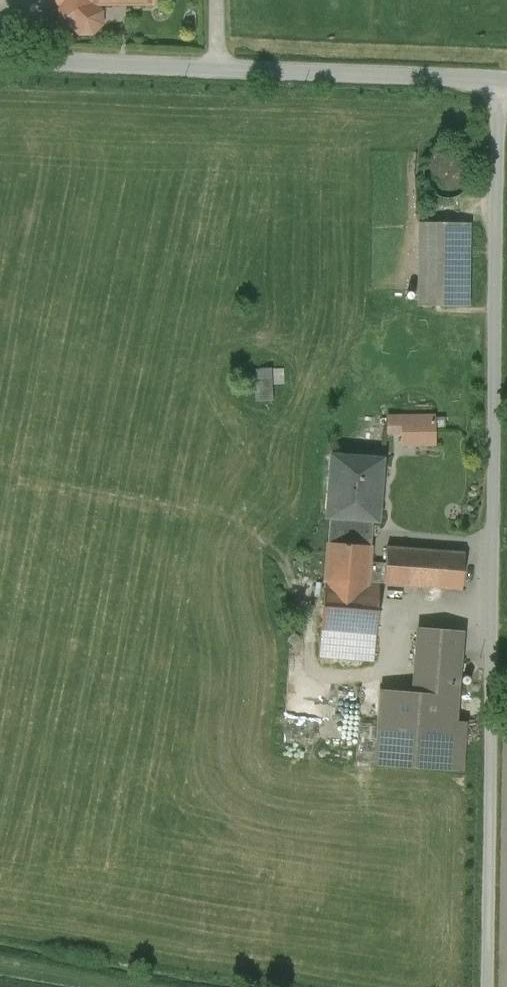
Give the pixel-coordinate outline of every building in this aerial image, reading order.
[(95,4),(61,4),(61,19),(67,25),(89,25),(89,10),(91,10),(95,6),(95,4)] [(466,189),(470,182),(472,173),(470,166),(467,159),(461,154),(454,151),(447,150),(439,151),(433,155),(427,160),(424,167),(423,174),(424,183),(429,190),(435,195),(443,198),(452,198),(460,195),(466,189)] [(470,224),(419,223),(418,304),(469,305),(470,224)] [(259,367),(259,399),(278,400),(278,367),(259,367)] [(435,414),(386,414),(386,433),(401,433),(401,446),(436,445),(435,414)] [(381,460),(333,456),(328,515),(330,515),(372,518),(373,518),(376,480),(379,480),(381,460)] [(330,515),(320,652),(374,656),(380,582),(367,581),(369,561),(372,518),(330,515)] [(464,552),(386,546),(385,563),(384,583),(462,588),(464,552)] [(385,563),(369,561),(367,581),(380,582),(384,583),(385,563)] [(462,633),(417,629),(412,693),(380,691),(374,762),(452,768),(462,633)]
